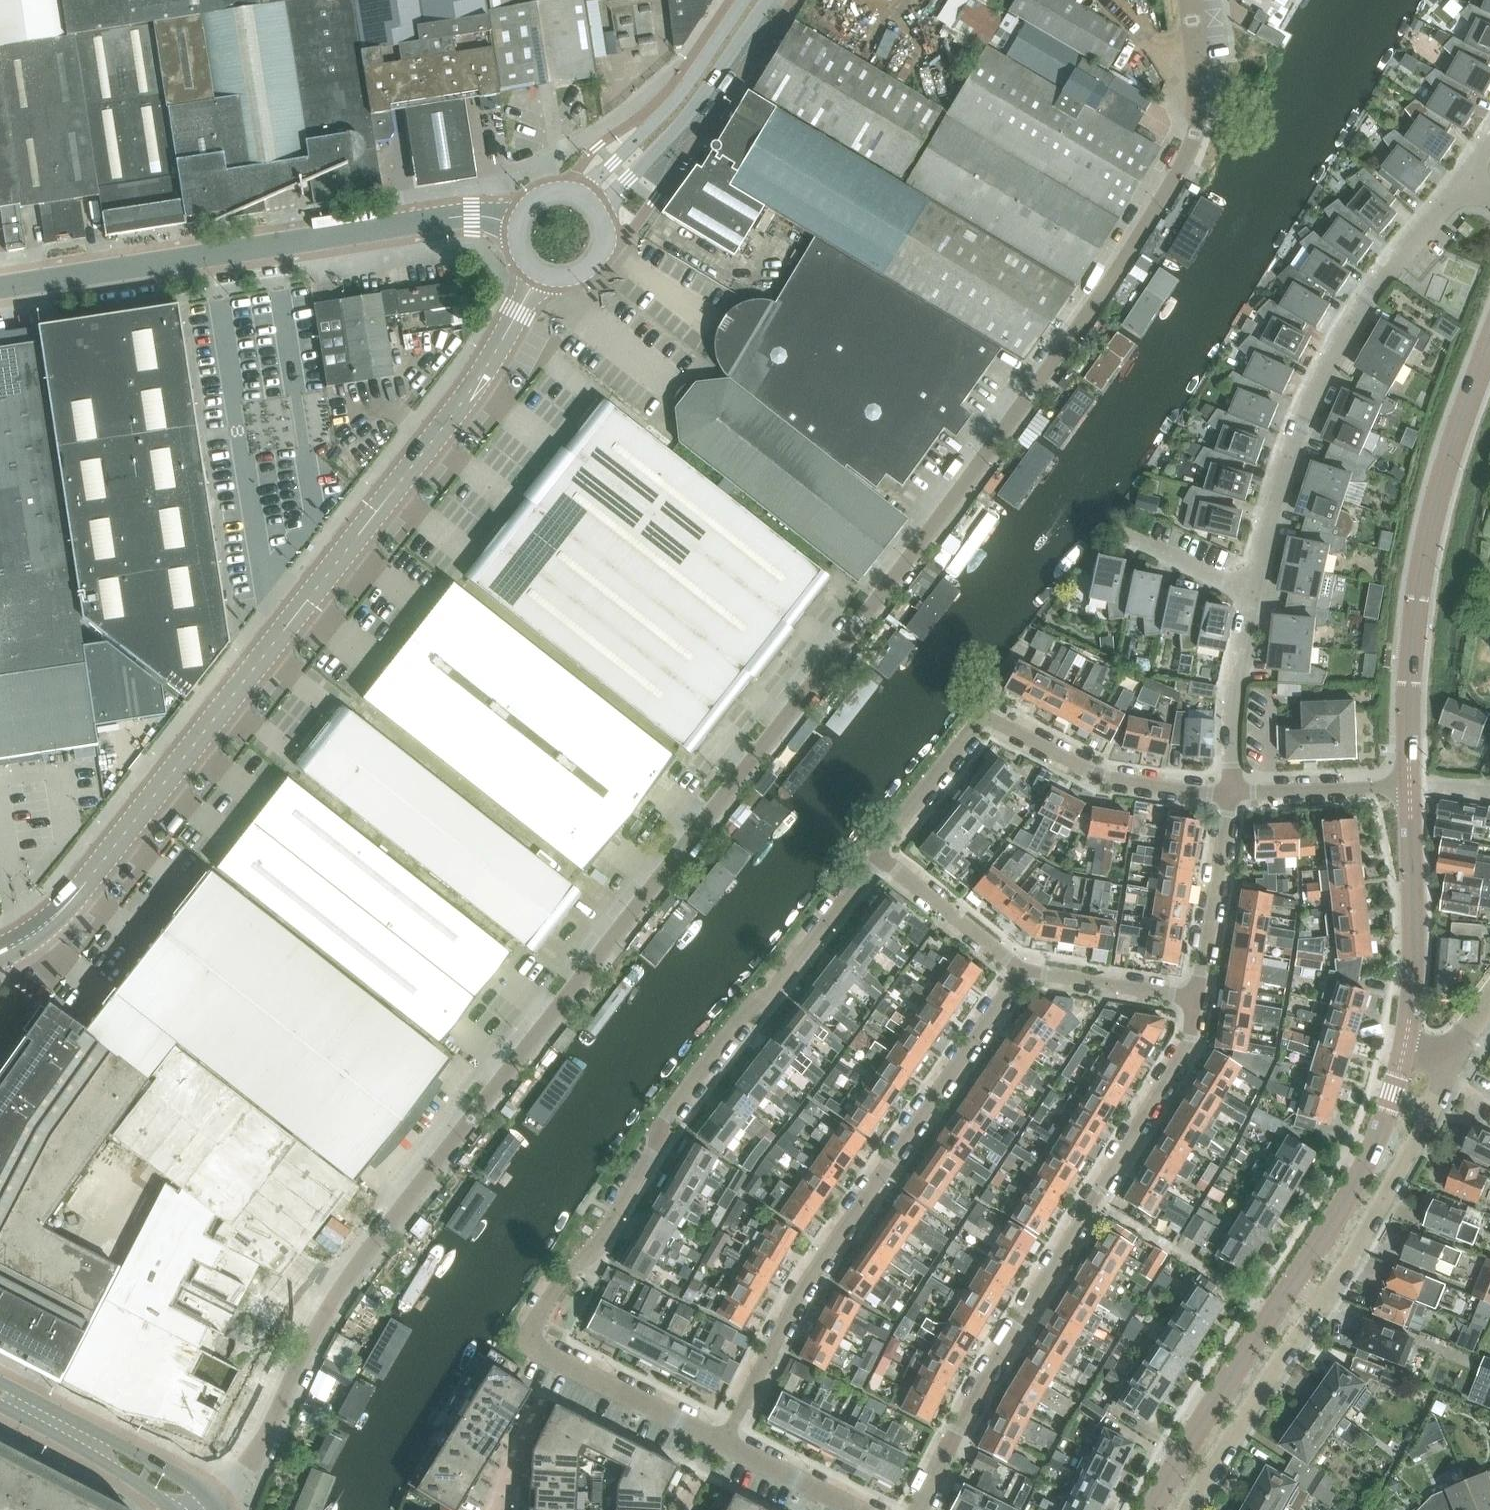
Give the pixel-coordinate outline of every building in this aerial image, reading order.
[(67,36),(62,0),(0,0),(0,46),(26,43),(36,41),(67,36)] [(261,0),(62,0),(67,36),(75,35),(262,7),(261,0)] [(361,53),(353,0),(307,0),(290,3),(314,159),(307,160),(311,188),(314,205),(382,194),(374,141),(361,53)] [(361,53),(490,32),(486,0),(353,0),(361,53)] [(501,93),(598,77),(586,0),(490,0),(501,93)] [(674,47),(675,47),(683,46),(713,0),(668,0),(674,47)] [(953,27),(987,47),(1005,16),(978,0),(969,0),(953,27)] [(1066,0),(1016,0),(1008,12),(1108,72),(1128,37),(1066,0)] [(220,99),(239,217),(265,213),(261,186),(298,180),(300,194),(302,194),(301,189),(311,188),(307,160),(314,159),(290,3),(262,7),(186,19),(154,23),(167,107),(220,99)] [(1467,44),(1489,56),(1489,14),(1484,11),(1484,10),(1471,5),(1462,15),(1476,28),(1467,44)] [(1259,11),(1254,20),(1262,25),(1267,16),(1259,11)] [(1247,31),(1255,36),(1262,25),(1254,20),(1247,31)] [(753,91),(901,179),(942,112),(794,22),(753,91)] [(167,107),(154,23),(75,35),(100,196),(105,237),(185,225),(177,176),(167,107)] [(1262,25),(1255,36),(1277,48),(1283,38),(1262,25)] [(490,32),(361,53),(374,141),(388,138),(393,132),(389,107),(477,93),(478,98),(499,95),(490,32)] [(100,196),(75,35),(67,36),(36,41),(60,202),(39,205),(45,244),(58,242),(57,236),(73,234),(73,240),(85,238),(79,199),(100,196)] [(1449,77),(1475,92),(1475,93),(1484,98),(1489,88),(1489,71),(1488,70),(1489,66),(1489,56),(1467,44),(1454,38),(1445,48),(1458,61),(1449,77)] [(20,208),(39,205),(60,202),(36,41),(26,43),(0,46),(0,73),(20,208)] [(1152,101),(1082,60),(1062,92),(987,47),(947,113),(1118,218),(1159,150),(1133,135),(1152,101)] [(1439,93),(1429,108),(1429,109),(1455,125),(1454,126),(1463,132),(1478,109),(1468,103),(1475,93),(1475,92),(1449,77),(1436,70),(1426,79),(1439,93)] [(6,252),(26,249),(20,208),(0,73),(0,211),(6,252)] [(905,184),(747,92),(701,169),(764,207),(814,238),(1001,349),(1022,362),(1076,285),(905,184)] [(239,217),(220,99),(167,107),(177,176),(185,225),(211,221),(239,217)] [(1418,124),(1407,139),(1432,157),(1432,158),(1440,164),(1456,142),(1447,136),(1454,126),(1455,125),(1429,109),(1429,108),(1417,101),(1406,109),(1418,124)] [(471,105),(411,114),(422,190),(483,181),(471,105)] [(1076,285),(1118,218),(947,113),(905,184),(1076,285)] [(1407,139),(1396,130),(1384,139),(1395,154),(1383,169),(1416,195),(1432,174),(1424,167),(1432,158),(1432,157),(1407,139)] [(764,207),(757,206),(701,169),(695,166),(661,213),(734,257),(764,207)] [(1361,195),(1350,209),(1349,209),(1372,229),(1380,236),(1398,216),(1389,209),(1398,199),(1366,169),(1351,179),(1361,195)] [(1229,212),(1205,198),(1169,261),(1193,274),(1229,212)] [(1337,226),(1325,240),(1325,241),(1349,259),(1349,260),(1357,266),(1374,245),(1365,239),(1372,229),(1349,209),(1350,209),(1339,200),(1325,211),(1337,226)] [(1475,230),(1466,223),(1459,231),(1468,238),(1475,230)] [(1313,258),(1303,273),(1302,273),(1328,291),(1327,291),(1336,297),(1351,275),(1342,269),(1349,260),(1349,259),(1325,241),(1325,240),(1315,232),(1301,244),(1313,258)] [(1001,349),(814,238),(772,308),(763,306),(759,306),(754,306),(750,307),(746,309),(743,312),(742,317),(742,321),(743,325),(733,341),(729,342),(725,344),(722,347),(720,351),(721,356),(722,360),(724,364),(726,368),(729,371),(732,374),(729,379),(844,470),(846,466),(876,489),(886,476),(902,487),(944,430),(956,438),(972,415),(960,406),(1001,349)] [(1292,291),(1282,307),(1282,308),(1308,323),(1308,324),(1317,330),(1331,307),(1321,301),(1327,291),(1328,291),(1302,273),(1303,273),(1292,265),(1279,278),(1292,291)] [(1178,280),(1159,267),(1120,325),(1139,338),(1178,280)] [(393,377),(392,375),(383,315),(459,304),(456,283),(314,304),(326,387),(393,377)] [(1272,326),(1263,342),(1263,343),(1290,357),(1290,358),(1299,363),(1312,339),(1302,334),(1308,324),(1308,323),(1282,308),(1282,307),(1271,300),(1258,313),(1272,326)] [(185,308),(44,330),(91,623),(189,701),(237,645),(185,308)] [(1383,322),(1370,344),(1405,365),(1425,332),(1399,315),(1392,327),(1383,322)] [(1135,344),(1117,331),(1082,379),(1101,392),(1135,344)] [(1254,361),(1246,378),(1274,391),(1273,392),(1283,397),(1295,373),(1285,368),(1290,358),(1290,357),(1263,343),(1263,342),(1252,336),(1240,349),(1254,361)] [(36,344),(0,349),(0,761),(98,746),(95,726),(166,715),(161,686),(107,642),(83,646),(36,344)] [(1366,372),(1360,383),(1387,397),(1405,365),(1370,344),(1357,367),(1366,372)] [(1238,398),(1231,414),(1231,415),(1259,427),(1269,432),(1279,407),(1269,403),(1273,392),(1274,391),(1246,378),(1234,372),(1223,386),(1238,398)] [(858,583),(907,520),(844,470),(729,379),(694,383),(675,409),(679,443),(858,583)] [(1387,397),(1360,383),(1354,395),(1345,391),(1334,415),(1371,431),(1380,412),(1385,413),(1392,411),(1395,409),(1397,403),(1387,397)] [(1097,399),(1077,384),(1041,434),(1041,435),(1061,449),(1097,399)] [(827,576),(785,543),(607,402),(605,404),(600,401),(576,431),(581,435),(567,452),(564,450),(560,455),(555,452),(525,489),(530,493),(525,499),(528,501),(510,525),(505,521),(481,552),(486,555),(459,589),(675,759),(680,763),(707,730),(711,733),(735,703),(731,699),(747,679),(751,682),(757,672),(762,676),(792,638),(787,634),(791,629),(788,627),(802,609),(806,613),(830,582),(827,576)] [(1224,435),(1218,452),(1218,453),(1246,463),(1256,467),(1265,442),(1255,438),(1259,427),(1231,415),(1231,414),(1219,409),(1209,424),(1224,435)] [(1333,443),(1328,455),(1370,471),(1378,460),(1364,449),(1371,431),(1334,415),(1323,438),(1333,443)] [(1052,448),(1038,438),(993,500),(1007,510),(1052,448)] [(1212,473),(1207,490),(1206,491),(1236,499),(1236,500),(1246,503),(1253,478),(1243,475),(1246,463),(1218,453),(1218,452),(1205,448),(1196,463),(1212,473)] [(1314,464),(1306,488),(1345,501),(1350,483),(1369,484),(1370,471),(1328,455),(1324,467),(1314,464)] [(1206,491),(1207,490),(1194,486),(1185,502),(1202,511),(1197,530),(1237,540),(1243,514),(1233,511),(1236,500),(1236,499),(1206,491)] [(1308,517),(1304,529),(1333,536),(1345,501),(1306,488),(1298,513),(1308,517)] [(998,520),(987,512),(945,566),(958,576),(998,520)] [(1290,539),(1285,565),(1325,573),(1329,555),(1348,554),(1347,540),(1333,536),(1304,529),(1301,541),(1290,539)] [(1124,619),(1126,615),(1125,614),(1133,576),(1132,576),(1121,574),(1123,563),(1096,558),(1088,598),(1107,602),(1109,621),(1124,619)] [(1290,592),(1288,605),(1329,611),(1337,576),(1325,573),(1285,565),(1280,590),(1290,592)] [(1160,636),(1162,631),(1161,631),(1169,592),(1168,592),(1156,590),(1159,579),(1132,574),(1132,576),(1133,576),(1125,614),(1126,615),(1143,618),(1145,637),(1160,636)] [(960,592),(941,578),(905,628),(923,641),(960,592)] [(440,601),(363,699),(585,874),(675,759),(459,589),(453,584),(440,601)] [(1161,631),(1162,631),(1179,634),(1181,653),(1197,652),(1197,647),(1205,608),(1204,608),(1192,606),(1195,595),(1168,590),(1168,592),(1169,592),(1161,631)] [(1275,617),(1273,643),(1314,647),(1316,628),(1334,625),(1332,612),(1329,611),(1288,605),(1286,618),(1275,617)] [(1204,606),(1204,608),(1205,608),(1197,647),(1222,652),(1230,611),(1204,606)] [(911,643),(900,634),(874,668),(885,677),(911,643)] [(1314,647),(1273,643),(1270,669),(1281,670),(1279,684),(1324,686),(1329,673),(1312,666),(1314,647)] [(1068,651),(1061,666),(1039,708),(1056,716),(1070,689),(1061,684),(1069,670),(1077,655),(1068,651)] [(1022,699),(1036,671),(1043,657),(1035,652),(1027,667),(1018,662),(1004,690),(1022,699)] [(1036,671),(1022,699),(1039,708),(1061,666),(1052,662),(1045,676),(1036,671)] [(1070,689),(1056,716),(1073,725),(1095,683),(1103,668),(1095,664),(1087,679),(1079,693),(1070,689)] [(876,684),(864,674),(823,725),(835,735),(876,684)] [(1146,679),(1142,688),(1160,696),(1164,687),(1146,679)] [(1188,695),(1213,699),(1215,687),(1190,682),(1188,695)] [(1095,683),(1073,725),(1090,734),(1105,707),(1096,702),(1103,688),(1095,683)] [(1180,693),(1164,687),(1160,696),(1179,703),(1180,693)] [(1105,707),(1090,734),(1108,743),(1130,701),(1121,697),(1114,711),(1105,707)] [(1463,734),(1460,743),(1477,749),(1488,722),(1489,723),(1489,717),(1449,700),(1440,725),(1463,734)] [(1283,748),(1283,739),(1288,738),(1289,762),(1300,761),(1300,764),(1313,763),(1313,761),(1358,759),(1356,701),(1303,703),(1303,726),(1288,726),(1277,726),(1278,739),(1278,750),(1280,750),(1279,749),(1283,748)] [(335,729),(327,723),(308,748),(316,754),(302,771),(528,950),(542,933),(550,939),(569,914),(561,908),(575,890),(349,712),(335,729)] [(1177,713),(1171,745),(1185,747),(1184,757),(1210,759),(1213,722),(1188,721),(1188,713),(1177,713)] [(1121,748),(1142,753),(1149,723),(1128,718),(1121,748)] [(1149,723),(1142,753),(1163,757),(1169,727),(1149,723)] [(1481,754),(1488,757),(1489,752),(1489,730),(1481,754)] [(787,803),(831,746),(816,734),(771,790),(787,803)] [(988,764),(981,773),(1006,793),(1012,785),(1037,806),(1042,797),(996,760),(991,766),(988,764)] [(1052,775),(1042,770),(1037,779),(1047,784),(1052,775)] [(1006,793),(981,773),(973,783),(976,786),(971,791),(1009,821),(1015,814),(999,801),(1006,793)] [(287,779),(217,868),(441,1044),(510,955),(287,779)] [(1034,836),(1027,849),(1037,854),(1038,853),(1046,839),(1054,823),(1067,797),(1063,794),(1062,791),(1056,787),(1053,789),(1051,788),(1041,808),(1037,814),(1043,817),(1034,836)] [(964,794),(957,804),(981,824),(988,816),(1003,828),(1009,821),(971,791),(967,796),(964,794)] [(780,802),(769,793),(734,837),(745,846),(780,802)] [(1046,839),(1038,853),(1047,857),(1055,842),(1054,841),(1061,826),(1071,831),(1080,812),(1084,805),(1082,804),(1082,801),(1076,798),(1073,799),(1067,797),(1054,823),(1046,839)] [(1489,808),(1489,812),(1442,803),(1439,820),(1487,829),(1489,829),(1489,808)] [(957,804),(949,814),(952,816),(947,821),(985,851),(991,844),(975,831),(981,824),(957,804)] [(1087,838),(1085,847),(1095,849),(1094,857),(1091,875),(1099,876),(1102,858),(1105,841),(1110,811),(1105,811),(1104,808),(1096,807),(1094,809),(1091,809),(1090,816),(1087,838)] [(1102,858),(1099,876),(1108,877),(1110,860),(1113,842),(1124,844),(1128,814),(1127,814),(1126,812),(1118,811),(1116,812),(1110,811),(1105,841),(1102,858)] [(1146,813),(1134,811),(1130,833),(1164,839),(1196,845),(1200,824),(1191,822),(1192,816),(1169,812),(1166,830),(1144,826),(1146,813)] [(1322,824),(1325,847),(1356,843),(1354,820),(1322,824)] [(1486,837),(1487,829),(1439,820),(1436,837),(1444,838),(1471,843),(1473,835),(1486,837)] [(940,824),(932,834),(957,854),(964,846),(979,858),(985,851),(947,821),(943,826),(940,824)] [(1293,825),(1292,822),(1281,822),(1281,826),(1275,826),(1276,875),(1285,875),(1285,858),(1297,858),(1296,825),(1293,825)] [(1256,827),(1253,827),(1254,845),(1250,845),(1251,856),(1254,855),(1255,859),(1267,859),(1267,875),(1276,875),(1275,826),(1268,826),(1268,823),(1256,824),(1256,827)] [(932,834),(925,844),(927,846),(923,852),(968,888),(974,880),(951,862),(957,854),(932,834)] [(1444,838),(1441,856),(1489,864),(1489,857),(1478,855),(1480,845),(1471,843),(1444,838)] [(1162,851),(1146,848),(1144,856),(1161,859),(1193,865),(1196,845),(1164,839),(1162,851)] [(1299,842),(1300,850),(1312,848),(1311,840),(1299,842)] [(1325,847),(1327,869),(1359,866),(1356,843),(1325,847)] [(750,858),(732,844),(686,903),(704,917),(750,858)] [(1312,848),(1300,850),(1301,858),(1313,856),(1312,848)] [(1143,865),(1159,868),(1157,879),(1189,885),(1193,865),(1161,859),(1144,856),(1131,854),(1130,863),(1143,865)] [(1441,856),(1438,873),(1448,874),(1489,882),(1489,864),(1441,856)] [(991,867),(972,890),(974,892),(974,895),(980,899),(983,899),(987,902),(1017,865),(1010,859),(999,873),(991,867)] [(1045,864),(1040,870),(1050,877),(1054,869),(1045,864)] [(1017,865),(987,902),(991,905),(991,908),(1000,915),(1001,913),(1019,890),(1012,884),(1023,870),(1017,865)] [(1327,869),(1330,892),(1362,888),(1359,866),(1327,869)] [(1054,869),(1050,877),(1059,881),(1063,874),(1054,869)] [(450,1062),(209,872),(208,872),(206,874),(206,875),(207,876),(198,888),(197,886),(194,889),(196,891),(187,902),(185,901),(183,904),(184,905),(175,917),(173,916),(171,919),(173,920),(164,932),(162,930),(159,933),(161,935),(152,946),(150,945),(148,948),(150,949),(140,961),(139,960),(136,963),(138,964),(129,976),(127,974),(125,977),(126,979),(117,990),(116,989),(113,992),(115,994),(106,1005),(104,1004),(102,1007),(103,1008),(94,1020),(92,1019),(90,1022),(92,1023),(85,1031),(149,1076),(176,1042),(355,1183),(358,1180),(356,1179),(365,1167),(367,1168),(369,1165),(368,1164),(377,1152),(378,1154),(427,1092),(425,1090),(435,1079),(436,1080),(439,1077),(437,1076),(446,1064),(448,1065),(450,1062)] [(1063,874),(1059,881),(1069,885),(1073,876),(1063,874)] [(1448,874),(1445,891),(1489,899),(1489,882),(1448,874)] [(1125,894),(1137,896),(1154,899),(1186,905),(1189,885),(1157,879),(1156,891),(1139,888),(1126,886),(1125,894)] [(1079,917),(1074,948),(1084,949),(1086,948),(1092,949),(1097,920),(1100,902),(1101,893),(1103,882),(1095,880),(1092,900),(1089,918),(1079,917)] [(1019,890),(1001,913),(1000,915),(1007,921),(1010,920),(1015,924),(1033,901),(1045,887),(1038,882),(1027,896),(1019,890)] [(1305,886),(1306,895),(1318,893),(1317,885),(1305,886)] [(1061,914),(1057,943),(1061,943),(1063,946),(1074,948),(1079,917),(1081,905),(1072,903),(1073,897),(1075,888),(1068,887),(1065,896),(1063,904),(1063,906),(1061,914)] [(1364,911),(1362,888),(1330,892),(1333,914),(1364,911)] [(1283,898),(1241,891),(1238,911),(1268,916),(1270,906),(1282,908),(1283,898)] [(1445,891),(1442,910),(1478,917),(1480,906),(1489,908),(1489,899),(1445,891)] [(1097,920),(1092,949),(1097,950),(1099,952),(1106,954),(1109,952),(1110,952),(1115,923),(1117,913),(1107,911),(1108,903),(1110,895),(1108,894),(1101,893),(1100,902),(1097,920)] [(1306,895),(1307,903),(1319,901),(1318,893),(1306,895)] [(916,945),(928,928),(884,894),(881,899),(878,896),(869,908),(895,929),(903,919),(915,929),(908,938),(916,945)] [(1136,905),(1153,908),(1151,919),(1182,925),(1186,905),(1154,899),(1137,896),(1125,894),(1123,903),(1136,905)] [(1033,901),(1015,924),(1022,930),(1021,933),(1027,937),(1031,937),(1033,939),(1046,911),(1037,904),(1042,898),(1038,895),(1033,901)] [(689,911),(678,902),(638,954),(649,963),(689,911)] [(1057,943),(1061,914),(1063,906),(1058,905),(1057,913),(1046,911),(1033,939),(1038,940),(1039,942),(1046,943),(1049,941),(1057,943)] [(862,923),(860,926),(895,954),(900,948),(888,938),(895,929),(869,908),(860,921),(862,923)] [(1268,916),(1238,911),(1234,930),(1277,938),(1278,929),(1266,927),(1268,916)] [(1333,914),(1335,937),(1367,933),(1364,911),(1333,914)] [(1182,925),(1151,919),(1149,931),(1132,928),(1131,937),(1179,945),(1182,925)] [(1480,965),(1482,943),(1484,926),(1453,923),(1451,940),(1439,939),(1434,996),(1437,999),(1457,1001),(1460,963),(1480,965)] [(895,954),(860,926),(857,930),(854,928),(844,940),(871,960),(878,951),(901,968),(906,962),(895,954)] [(1277,938),(1234,930),(1231,950),(1262,955),(1263,944),(1275,946),(1277,938)] [(1367,933),(1335,937),(1338,960),(1370,957),(1367,933)] [(1131,937),(1119,935),(1117,943),(1129,945),(1146,948),(1144,960),(1176,965),(1179,945),(1131,937)] [(844,940),(835,952),(838,954),(835,958),(871,986),(876,979),(863,970),(871,960),(844,940)] [(1262,955),(1231,950),(1228,969),(1270,977),(1272,968),(1260,966),(1262,955)] [(936,954),(931,961),(970,988),(973,983),(976,983),(980,977),(979,975),(981,972),(957,956),(951,964),(936,954)] [(832,962),(829,960),(820,971),(846,992),(854,982),(866,992),(871,986),(835,958),(832,962)] [(970,988),(931,961),(927,968),(942,978),(936,986),(960,1002),(962,1003),(967,996),(966,993),(970,988)] [(647,972),(634,962),(575,1040),(588,1050),(647,972)] [(1270,977),(1228,969),(1224,989),(1255,994),(1257,983),(1269,985),(1270,977)] [(813,986),(811,989),(846,1017),(851,1011),(839,1001),(846,992),(820,971),(810,983),(813,986)] [(911,990),(950,1017),(953,1013),(956,1013),(962,1003),(960,1002),(936,986),(931,994),(916,983),(911,990)] [(1336,983),(1330,1006),(1360,1015),(1367,993),(1336,983)] [(805,991),(795,1003),(821,1024),(829,1014),(854,1034),(859,1027),(846,1017),(811,989),(808,993),(805,991)] [(1221,1008),(1252,1013),(1280,1018),(1282,1009),(1253,1005),(1255,994),(1224,989),(1221,1008)] [(916,1016),(940,1032),(942,1034),(947,1026),(946,1023),(950,1017),(911,990),(906,997),(921,1007),(916,1016)] [(1064,1015),(1050,1005),(1042,1000),(1040,1003),(1034,999),(1026,1011),(1054,1030),(1064,1038),(1069,1030),(1075,1022),(1064,1015)] [(49,1005),(0,1074),(0,1351),(41,1372),(60,1382),(120,1267),(57,1235),(58,1227),(61,1225),(60,1222),(56,1221),(52,1214),(110,1134),(150,1077),(149,1076),(85,1031),(49,1005)] [(1330,1006),(1323,1028),(1354,1037),(1360,1015),(1330,1006)] [(1280,1018),(1252,1013),(1221,1008),(1218,1028),(1248,1033),(1250,1023),(1278,1028),(1279,1019),(1280,1018)] [(789,1011),(780,1022),(806,1043),(814,1033),(826,1043),(831,1037),(795,1009),(792,1013),(789,1011)] [(1054,1030),(1026,1011),(1016,1026),(1054,1052),(1059,1045),(1048,1038),(1054,1030)] [(1109,1011),(1105,1017),(1125,1029),(1126,1029),(1152,1045),(1161,1030),(1163,1020),(1134,1015),(1130,1021),(1113,1011),(1109,1011)] [(890,1020),(930,1047),(933,1043),(936,1043),(942,1034),(940,1032),(916,1016),(910,1024),(895,1013),(890,1020)] [(930,1047),(890,1020),(886,1027),(901,1037),(895,1045),(919,1062),(921,1063),(927,1056),(926,1052),(930,1047)] [(806,1043),(780,1022),(771,1035),(773,1037),(770,1041),(820,1079),(825,1073),(799,1053),(806,1043)] [(1016,1026),(1006,1041),(1033,1060),(1039,1052),(1049,1060),(1054,1052),(1016,1026)] [(1248,1033),(1218,1028),(1214,1047),(1233,1051),(1245,1053),(1273,1058),(1275,1049),(1246,1044),(1248,1033)] [(1316,1049),(1347,1059),(1354,1037),(1323,1028),(1316,1049)] [(1126,1029),(1125,1029),(1121,1037),(1110,1031),(1106,1039),(1143,1061),(1152,1045),(1126,1029)] [(1143,1061),(1106,1039),(1101,1046),(1111,1052),(1106,1061),(1133,1077),(1143,1061)] [(764,1043),(755,1054),(782,1075),(789,1065),(815,1086),(820,1079),(770,1041),(767,1045),(764,1043)] [(1006,1041),(995,1056),(1033,1082),(1038,1075),(1028,1068),(1033,1060),(1006,1041)] [(87,1330),(60,1382),(123,1414),(178,1426),(205,1440),(241,1370),(213,1356),(260,1266),(282,1278),(355,1183),(176,1042),(149,1076),(150,1077),(123,1115),(121,1118),(110,1134),(166,1178),(120,1267),(87,1330)] [(875,1043),(870,1050),(909,1077),(912,1072),(915,1072),(921,1063),(919,1062),(895,1045),(890,1053),(875,1043)] [(1316,1049),(1310,1071),(1341,1080),(1347,1059),(1316,1049)] [(875,1075),(899,1092),(901,1093),(907,1085),(906,1082),(909,1077),(870,1050),(865,1057),(880,1067),(875,1075)] [(1273,1059),(1273,1058),(1245,1053),(1233,1051),(1232,1058),(1264,1078),(1273,1059)] [(1262,1082),(1213,1052),(1203,1069),(1230,1085),(1235,1076),(1258,1090),(1262,1082)] [(749,1069),(746,1072),(782,1100),(787,1094),(774,1084),(782,1075),(755,1054),(746,1066),(749,1069)] [(1033,1082),(995,1056),(985,1071),(1013,1090),(1018,1082),(1028,1089),(1033,1082)] [(574,1072),(560,1061),(522,1114),(536,1125),(574,1072)] [(1091,1062),(1087,1070),(1123,1092),(1133,1077),(1106,1061),(1102,1069),(1091,1062)] [(834,1068),(850,1080),(865,1090),(889,1106),(892,1102),(895,1102),(901,1093),(899,1092),(875,1075),(869,1083),(854,1073),(838,1062),(834,1068)] [(1230,1085),(1203,1069),(1193,1085),(1230,1107),(1235,1100),(1224,1094),(1230,1085)] [(1123,1092),(1087,1070),(1082,1078),(1092,1084),(1087,1092),(1114,1108),(1123,1092)] [(985,1071),(975,1086),(1013,1112),(1018,1105),(1008,1097),(1013,1090),(985,1071)] [(1334,1102),(1341,1080),(1310,1071),(1303,1093),(1334,1102)] [(740,1074),(731,1086),(757,1106),(764,1097),(777,1106),(782,1100),(746,1072),(743,1076),(740,1074)] [(854,1105),(879,1121),(880,1123),(886,1114),(886,1111),(889,1106),(865,1090),(850,1080),(845,1086),(860,1097),(854,1105)] [(1230,1107),(1193,1085),(1183,1101),(1210,1117),(1215,1109),(1225,1115),(1230,1107)] [(757,1106),(731,1086),(722,1098),(724,1100),(721,1104),(757,1132),(762,1125),(750,1116),(757,1106)] [(975,1086),(965,1100),(992,1120),(998,1112),(1008,1119),(1013,1112),(975,1086)] [(1072,1094),(1068,1101),(1104,1124),(1114,1108),(1087,1092),(1082,1100),(1072,1094)] [(1327,1124),(1334,1102),(1303,1093),(1296,1115),(1327,1124)] [(965,1100),(954,1115),(992,1141),(997,1134),(987,1127),(992,1120),(965,1100)] [(1104,1124),(1068,1101),(1063,1109),(1073,1115),(1068,1123),(1095,1140),(1104,1124)] [(1210,1117),(1183,1101),(1173,1118),(1210,1140),(1215,1132),(1205,1126),(1210,1117)] [(879,1121),(854,1105),(849,1113),(834,1102),(829,1110),(868,1137),(871,1132),(874,1132),(880,1123),(879,1121)] [(715,1105),(706,1117),(732,1138),(740,1128),(752,1138),(757,1132),(721,1104),(718,1108),(715,1105)] [(954,1115),(944,1130),(972,1149),(977,1142),(987,1149),(992,1141),(954,1115)] [(700,1131),(697,1136),(726,1159),(733,1163),(737,1158),(725,1148),(732,1138),(706,1117),(697,1129),(700,1131)] [(1210,1140),(1173,1118),(1164,1134),(1190,1150),(1195,1141),(1206,1148),(1210,1140)] [(816,1129),(855,1156),(858,1151),(860,1151),(865,1145),(864,1143),(865,1140),(841,1124),(835,1132),(820,1122),(816,1129)] [(1053,1125),(1048,1133),(1085,1155),(1095,1140),(1068,1123),(1063,1132),(1053,1125)] [(1048,1133),(1035,1125),(1032,1130),(1045,1138),(1044,1141),(1054,1147),(1049,1155),(1076,1171),(1085,1155),(1048,1133)] [(1489,1164),(1489,1135),(1476,1128),(1471,1137),(1467,1138),(1463,1145),(1465,1149),(1464,1150),(1489,1164)] [(820,1154),(845,1171),(847,1172),(852,1164),(851,1161),(855,1156),(816,1129),(811,1136),(826,1146),(820,1154)] [(944,1130),(934,1145),(972,1171),(977,1164),(967,1157),(972,1149),(944,1130)] [(1190,1150),(1164,1134),(1154,1150),(1190,1173),(1195,1165),(1185,1159),(1190,1150)] [(1314,1153),(1287,1137),(1275,1157),(1302,1174),(1308,1165),(1309,1166),(1315,1156),(1313,1155),(1314,1153)] [(518,1149),(504,1139),(476,1178),(490,1188),(518,1149)] [(683,1157),(681,1160),(720,1183),(724,1176),(710,1169),(717,1158),(691,1143),(688,1142),(681,1155),(683,1157)] [(934,1145),(924,1160),(952,1179),(957,1171),(967,1178),(972,1171),(934,1145)] [(1190,1173),(1154,1150),(1144,1167),(1170,1183),(1176,1174),(1186,1180),(1190,1173)] [(800,1152),(795,1159),(834,1185),(837,1181),(840,1181),(847,1172),(845,1171),(820,1154),(815,1162),(800,1152)] [(1029,1164),(1066,1187),(1076,1171),(1049,1155),(1044,1163),(1034,1157),(1029,1164)] [(1275,1157),(1263,1177),(1290,1193),(1296,1185),(1297,1186),(1303,1176),(1301,1175),(1302,1174),(1275,1157)] [(800,1184),(824,1200),(826,1202),(832,1194),(831,1190),(834,1185),(795,1159),(791,1166),(805,1176),(800,1184)] [(675,1164),(668,1176),(696,1193),(702,1182),(716,1190),(720,1183),(681,1160),(678,1165),(675,1164)] [(924,1160),(914,1175),(952,1201),(956,1194),(946,1187),(952,1179),(924,1160)] [(1478,1175),(1481,1168),(1466,1162),(1463,1170),(1455,1166),(1452,1174),(1446,1177),(1443,1184),(1446,1190),(1445,1191),(1479,1204),(1484,1190),(1488,1179),(1478,1175)] [(1066,1187),(1029,1164),(1025,1172),(1035,1178),(1030,1186),(1057,1203),(1066,1187)] [(1170,1183),(1144,1167),(1134,1183),(1171,1205),(1175,1198),(1165,1191),(1170,1183)] [(914,1175),(903,1190),(931,1209),(936,1201),(947,1208),(952,1201),(914,1175)] [(668,1176),(660,1190),(662,1192),(660,1195),(699,1218),(703,1211),(690,1203),(696,1193),(668,1176)] [(1263,1177),(1251,1196),(1279,1213),(1284,1204),(1285,1205),(1291,1196),(1290,1195),(1290,1193),(1263,1177)] [(780,1181),(775,1188),(814,1215),(817,1211),(820,1210),(826,1202),(800,1184),(794,1192),(780,1181)] [(1171,1205),(1134,1183),(1124,1200),(1156,1219),(1161,1210),(1166,1213),(1163,1218),(1171,1222),(1168,1228),(1178,1234),(1181,1228),(1189,1216),(1171,1205)] [(485,1194),(472,1185),(448,1221),(460,1230),(485,1194)] [(1025,1195),(1015,1188),(1010,1196),(1020,1202),(1047,1218),(1057,1203),(1030,1186),(1025,1195)] [(814,1215),(790,1198),(775,1188),(770,1195),(776,1199),(770,1207),(779,1214),(803,1230),(804,1230),(807,1229),(812,1223),(811,1219),(814,1215)] [(894,1205),(891,1210),(930,1237),(934,1230),(919,1220),(925,1211),(901,1194),(900,1197),(897,1197),(893,1202),(894,1205)] [(655,1198),(648,1211),(676,1227),(682,1217),(695,1225),(699,1218),(660,1195),(657,1200),(655,1198)] [(1047,1218),(1020,1202),(1010,1196),(1006,1204),(1016,1210),(1011,1218),(1037,1234),(1047,1218)] [(1279,1213),(1251,1196),(1239,1216),(1267,1233),(1268,1231),(1269,1232),(1275,1222),(1274,1221),(1279,1213)] [(1456,1241),(1457,1237),(1473,1243),(1479,1229),(1463,1223),(1467,1213),(1435,1201),(1434,1203),(1430,1204),(1427,1212),(1429,1216),(1426,1226),(1442,1232),(1441,1235),(1456,1241)] [(884,1216),(879,1223),(880,1225),(905,1241),(910,1233),(925,1243),(930,1237),(891,1210),(887,1215),(884,1216)] [(648,1211),(639,1225),(642,1226),(640,1229),(679,1252),(683,1246),(669,1238),(676,1227),(648,1211)] [(1250,1260),(1255,1252),(1228,1235),(1195,1216),(1182,1236),(1200,1246),(1203,1240),(1219,1250),(1215,1256),(1243,1273),(1245,1270),(1246,1270),(1252,1261),(1250,1260)] [(1267,1233),(1239,1216),(1228,1235),(1255,1252),(1257,1249),(1258,1250),(1264,1241),(1262,1240),(1267,1233)] [(751,1219),(746,1226),(787,1250),(790,1245),(793,1245),(797,1238),(796,1235),(797,1234),(771,1219),(766,1228),(751,1219)] [(1002,1232),(992,1226),(987,1233),(1024,1256),(1035,1239),(1008,1222),(1002,1232)] [(905,1241),(880,1225),(879,1223),(872,1233),(873,1235),(870,1239),(909,1266),(914,1259),(899,1249),(905,1241)] [(753,1251),(780,1267),(785,1258),(785,1254),(787,1250),(746,1226),(742,1233),(758,1242),(753,1251)] [(634,1233),(627,1245),(655,1262),(661,1251),(675,1259),(679,1252),(640,1229),(637,1234),(634,1233)] [(1105,1231),(1095,1247),(1131,1270),(1136,1262),(1126,1256),(1131,1247),(1105,1231)] [(1024,1256),(987,1233),(983,1241),(993,1247),(988,1256),(1014,1272),(1024,1256)] [(1402,1254),(1404,1257),(1404,1260),(1449,1278),(1454,1267),(1457,1268),(1463,1254),(1414,1234),(1409,1245),(1406,1246),(1402,1254)] [(863,1246),(859,1253),(860,1254),(884,1271),(890,1263),(904,1273),(909,1266),(870,1239),(866,1246),(863,1246)] [(450,1253),(436,1244),(393,1311),(407,1320),(450,1253)] [(655,1262),(627,1245),(619,1259),(622,1260),(619,1264),(645,1280),(659,1287),(663,1280),(649,1272),(655,1262)] [(1131,1270),(1095,1247),(1086,1262),(1112,1278),(1117,1271),(1127,1277),(1131,1270)] [(753,1251),(748,1259),(732,1250),(728,1257),(769,1281),(772,1276),(775,1276),(780,1267),(753,1251)] [(884,1271),(860,1254),(859,1253),(852,1262),(853,1264),(850,1269),(889,1296),(893,1289),(879,1279),(884,1271)] [(1014,1272),(988,1256),(982,1265),(972,1258),(968,1266),(1004,1288),(1014,1272)] [(769,1281),(728,1257),(724,1264),(739,1273),(735,1282),(760,1297),(762,1298),(767,1288),(767,1285),(769,1281)] [(1489,1304),(1489,1261),(1488,1260),(1473,1298),(1482,1301),(1489,1304)] [(1112,1278),(1086,1262),(1075,1280),(1112,1302),(1116,1295),(1106,1288),(1112,1278)] [(1388,1286),(1388,1288),(1422,1302),(1431,1279),(1397,1265),(1393,1274),(1391,1274),(1388,1275),(1385,1282),(1387,1286),(1388,1286)] [(1004,1288),(968,1266),(963,1274),(973,1280),(968,1289),(994,1305),(1004,1288)] [(840,1283),(839,1284),(863,1301),(869,1293),(884,1303),(889,1296),(850,1269),(846,1275),(844,1275),(840,1281),(840,1283)] [(609,1306),(618,1287),(629,1293),(633,1284),(635,1280),(616,1271),(616,1272),(611,1282),(610,1284),(601,1302),(588,1328),(592,1330),(591,1334),(604,1340),(619,1311),(609,1306)] [(1161,1272),(1152,1286),(1163,1293),(1172,1279),(1161,1272)] [(1112,1302),(1075,1280),(1065,1296),(1091,1312),(1097,1304),(1107,1310),(1112,1302)] [(760,1297),(735,1282),(730,1290),(714,1281),(710,1288),(751,1312),(754,1307),(757,1306),(762,1298),(760,1297)] [(640,1296),(630,1316),(619,1311),(604,1340),(618,1347),(619,1344),(624,1346),(647,1300),(653,1289),(645,1285),(640,1296)] [(1194,1285),(1181,1305),(1209,1324),(1223,1304),(1194,1285)] [(1152,1286),(1147,1295),(1158,1301),(1163,1293),(1152,1286)] [(751,1312),(710,1288),(706,1295),(721,1304),(716,1313),(741,1328),(742,1327),(745,1327),(749,1320),(748,1317),(751,1312)] [(962,1298),(952,1291),(948,1299),(984,1321),(994,1305),(968,1289),(962,1298)] [(1376,1312),(1375,1314),(1409,1327),(1418,1304),(1384,1291),(1381,1300),(1379,1299),(1375,1301),(1373,1308),(1374,1311),(1376,1312)] [(827,1305),(825,1309),(867,1331),(870,1324),(855,1315),(860,1306),(834,1292),(832,1295),(829,1295),(826,1301),(827,1305)] [(1091,1312),(1065,1296),(1055,1313),(1092,1335),(1096,1327),(1086,1321),(1091,1312)] [(984,1321),(948,1299),(943,1307),(953,1313),(948,1322),(974,1338),(984,1321)] [(647,1300),(624,1346),(627,1348),(626,1351),(640,1358),(655,1329),(644,1323),(654,1304),(647,1300)] [(1482,1301),(1472,1325),(1487,1331),(1489,1323),(1489,1304),(1482,1301)] [(675,1314),(665,1334),(655,1329),(640,1358),(653,1365),(654,1362),(659,1364),(672,1338),(682,1318),(688,1307),(681,1303),(675,1314)] [(1181,1305),(1168,1325),(1197,1343),(1209,1324),(1181,1305)] [(688,1307),(682,1318),(672,1338),(659,1364),(663,1366),(662,1369),(675,1376),(690,1347),(680,1341),(690,1322),(695,1310),(688,1307)] [(819,1315),(814,1324),(816,1325),(842,1338),(847,1330),(863,1339),(867,1331),(825,1309),(822,1315),(819,1315)] [(1092,1335),(1055,1313),(1045,1329),(1072,1345),(1077,1336),(1087,1342),(1092,1335)] [(1128,1326),(1138,1333),(1144,1325),(1133,1318),(1128,1326)] [(393,1320),(363,1371),(378,1379),(408,1329),(393,1320)] [(1362,1332),(1358,1334),(1356,1341),(1357,1344),(1356,1346),(1386,1357),(1405,1364),(1408,1356),(1414,1340),(1366,1321),(1362,1332)] [(943,1330),(932,1324),(928,1332),(965,1354),(974,1338),(948,1322),(943,1330)] [(816,1325),(814,1324),(810,1333),(810,1336),(808,1340),(849,1363),(853,1356),(837,1347),(842,1338),(816,1325)] [(1168,1325),(1156,1345),(1184,1363),(1197,1343),(1168,1325)] [(708,1356),(694,1382),(699,1384),(698,1387),(711,1394),(712,1391),(713,1391),(720,1377),(731,1383),(742,1363),(730,1357),(732,1354),(721,1349),(724,1342),(728,1344),(734,1332),(723,1326),(718,1336),(708,1356)] [(888,1334),(874,1326),(870,1333),(884,1341),(888,1334)] [(1133,1342),(1138,1333),(1128,1326),(1122,1335),(1133,1342)] [(1484,1332),(1471,1326),(1464,1342),(1478,1346),(1484,1332)] [(1072,1345),(1045,1329),(1035,1345),(1072,1368),(1077,1360),(1066,1354),(1072,1345)] [(701,1352),(690,1347),(675,1376),(689,1383),(690,1380),(694,1382),(718,1336),(711,1332),(701,1352)] [(965,1354),(928,1332),(923,1339),(933,1346),(928,1354),(927,1356),(955,1371),(955,1369),(965,1354)] [(800,1355),(799,1357),(825,1371),(829,1362),(845,1370),(849,1363),(808,1340),(804,1347),(802,1347),(799,1353),(800,1355)] [(1072,1368),(1035,1345),(1025,1362),(1052,1378),(1057,1369),(1067,1375),(1072,1368)] [(1156,1345),(1143,1364),(1171,1383),(1184,1363),(1156,1345)] [(1459,1346),(1442,1389),(1475,1403),(1476,1401),(1489,1407),(1489,1359),(1459,1346)] [(473,1378),(520,1408),(530,1392),(531,1390),(514,1380),(500,1371),(507,1360),(497,1354),(491,1349),(473,1378)] [(912,1361),(908,1369),(946,1388),(955,1371),(927,1356),(922,1366),(912,1361)] [(521,1368),(507,1360),(500,1371),(514,1380),(521,1368)] [(799,1377),(805,1366),(795,1361),(789,1372),(799,1377)] [(1052,1378),(1025,1362),(1015,1378),(1052,1400),(1057,1392),(1047,1386),(1052,1378)] [(1143,1364),(1130,1383),(1158,1402),(1171,1383),(1143,1364)] [(1329,1380),(1324,1387),(1352,1406),(1366,1386),(1352,1377),(1354,1374),(1340,1364),(1336,1369),(1333,1371),(1329,1377),(1329,1380)] [(946,1388),(908,1369),(904,1377),(914,1382),(910,1391),(937,1405),(940,1399),(944,1399),(947,1393),(945,1390),(946,1388)] [(768,1419),(773,1422),(772,1425),(785,1432),(800,1402),(789,1397),(799,1377),(789,1372),(785,1370),(780,1379),(787,1383),(768,1419)] [(1380,1382),(1400,1391),(1405,1379),(1386,1370),(1380,1382)] [(1052,1400),(1015,1378),(1005,1395),(1032,1410),(1037,1401),(1048,1408),(1052,1400)] [(510,1425),(520,1408),(472,1379),(462,1396),(510,1425)] [(373,1391),(355,1380),(332,1419),(351,1430),(373,1391)] [(1158,1402),(1130,1383),(1126,1381),(1113,1402),(1145,1423),(1158,1402)] [(800,1402),(785,1432),(798,1438),(800,1435),(804,1438),(817,1411),(827,1391),(829,1387),(826,1388),(819,1390),(814,1401),(804,1395),(800,1402)] [(1315,1399),(1311,1406),(1338,1426),(1345,1430),(1349,1423),(1343,1419),(1352,1406),(1324,1387),(1323,1389),(1319,1390),(1315,1396),(1315,1399)] [(827,1391),(817,1411),(804,1438),(809,1440),(807,1443),(820,1449),(835,1420),(825,1415),(834,1395),(827,1391)] [(905,1400),(894,1395),(890,1403),(928,1423),(937,1405),(910,1391),(905,1400)] [(1032,1410),(1005,1395),(996,1413),(1034,1433),(1038,1425),(1027,1419),(1032,1410)] [(462,1396),(451,1413),(499,1442),(503,1436),(507,1435),(512,1427),(510,1425),(462,1396)] [(1106,1412),(1084,1397),(1077,1408),(1099,1423),(1106,1412)] [(563,1449),(580,1457),(606,1470),(605,1471),(614,1475),(614,1474),(618,1476),(634,1484),(662,1497),(663,1497),(678,1466),(562,1408),(555,1405),(539,1437),(563,1449)] [(846,1425),(835,1420),(820,1449),(834,1456),(836,1454),(839,1455),(863,1409),(856,1406),(846,1425)] [(1338,1426),(1311,1406),(1306,1412),(1303,1414),(1299,1420),(1299,1423),(1297,1425),(1325,1445),(1332,1435),(1339,1440),(1341,1438),(1352,1445),(1357,1438),(1345,1430),(1338,1426)] [(863,1409),(839,1455),(844,1458),(843,1461),(856,1467),(871,1438),(860,1433),(870,1413),(863,1409)] [(451,1413),(440,1430),(488,1460),(492,1453),(496,1453),(501,1444),(499,1442),(451,1413)] [(1034,1433),(996,1413),(987,1430),(1015,1444),(1019,1435),(1030,1441),(1034,1433)] [(1349,1423),(1345,1430),(1357,1438),(1361,1431),(1349,1423)] [(350,1435),(329,1424),(310,1460),(331,1472),(350,1435)] [(881,1443),(871,1438),(856,1467),(870,1474),(871,1471),(875,1473),(898,1427),(891,1424),(881,1443)] [(1311,1464),(1319,1453),(1325,1445),(1297,1425),(1292,1432),(1289,1433),(1285,1439),(1285,1442),(1281,1448),(1296,1458),(1298,1455),(1311,1464)] [(898,1427),(875,1473),(880,1476),(879,1479),(892,1486),(907,1456),(895,1451),(905,1431),(898,1427)] [(1015,1444),(987,1430),(978,1448),(1016,1467),(1021,1459),(1010,1453),(1015,1444)] [(1131,1444),(1104,1430),(1093,1452),(1120,1466),(1121,1466),(1124,1464),(1128,1457),(1127,1453),(1131,1444)] [(477,1477),(487,1461),(440,1431),(430,1448),(477,1477)] [(580,1457),(563,1449),(539,1437),(537,1441),(532,1451),(531,1468),(577,1470),(577,1461),(580,1457)] [(419,1465),(467,1495),(470,1488),(475,1487),(480,1479),(477,1477),(430,1448),(419,1465)] [(1120,1466),(1093,1452),(1082,1473),(1082,1474),(1110,1487),(1110,1486),(1113,1485),(1117,1478),(1116,1475),(1120,1466)] [(984,1471),(992,1475),(998,1464),(977,1453),(971,1467),(983,1473),(984,1471)] [(0,1455),(0,1509),(108,1509),(0,1455)] [(1311,1464),(1298,1455),(1296,1458),(1290,1467),(1330,1490),(1336,1479),(1311,1464)] [(309,1465),(291,1509),(322,1509),(335,1476),(309,1465)] [(407,1484),(439,1504),(440,1504),(449,1509),(457,1509),(460,1505),(464,1504),(469,1496),(467,1495),(419,1465),(407,1484)] [(1257,1490),(1287,1507),(1292,1509),(1298,1509),(1302,1504),(1309,1492),(1305,1490),(1298,1486),(1299,1486),(1284,1478),(1286,1475),(1271,1466),(1267,1472),(1264,1474),(1261,1480),(1261,1483),(1257,1490)] [(1336,1493),(1330,1490),(1312,1479),(1290,1467),(1286,1475),(1284,1478),(1299,1486),(1298,1486),(1305,1490),(1309,1492),(1318,1498),(1323,1501),(1324,1500),(1329,1504),(1336,1493)] [(529,1488),(576,1491),(577,1470),(531,1468),(527,1468),(527,1477),(530,1481),(529,1488)] [(963,1485),(951,1509),(974,1509),(982,1494),(992,1475),(984,1471),(983,1473),(975,1490),(963,1485)] [(1467,1481),(1479,1509),(1489,1509),(1489,1471),(1467,1481)] [(1082,1473),(1079,1472),(1068,1493),(1099,1509),(1099,1508),(1103,1506),(1106,1500),(1105,1496),(1110,1487),(1082,1474),(1082,1473)] [(982,1494),(974,1509),(997,1509),(1000,1503),(989,1498),(999,1478),(992,1475),(982,1494)] [(662,1497),(634,1484),(618,1476),(615,1482),(614,1509),(665,1509),(665,1508),(662,1505),(663,1497),(662,1497)] [(1467,1481),(1433,1495),(1425,1504),(1431,1509),(1479,1509),(1467,1481)] [(555,1509),(575,1509),(576,1491),(529,1488),(528,1508),(555,1509)] [(1000,1503),(997,1509),(1020,1509),(1028,1493),(1020,1489),(1011,1509),(1000,1503)] [(1287,1507),(1257,1490),(1256,1492),(1253,1494),(1249,1500),(1249,1504),(1245,1509),(1285,1509),(1287,1507)] [(1068,1493),(1060,1509),(1098,1509),(1099,1509),(1068,1493)] [(762,1509),(762,1508),(734,1494),(726,1509),(764,1509),(762,1509)]
